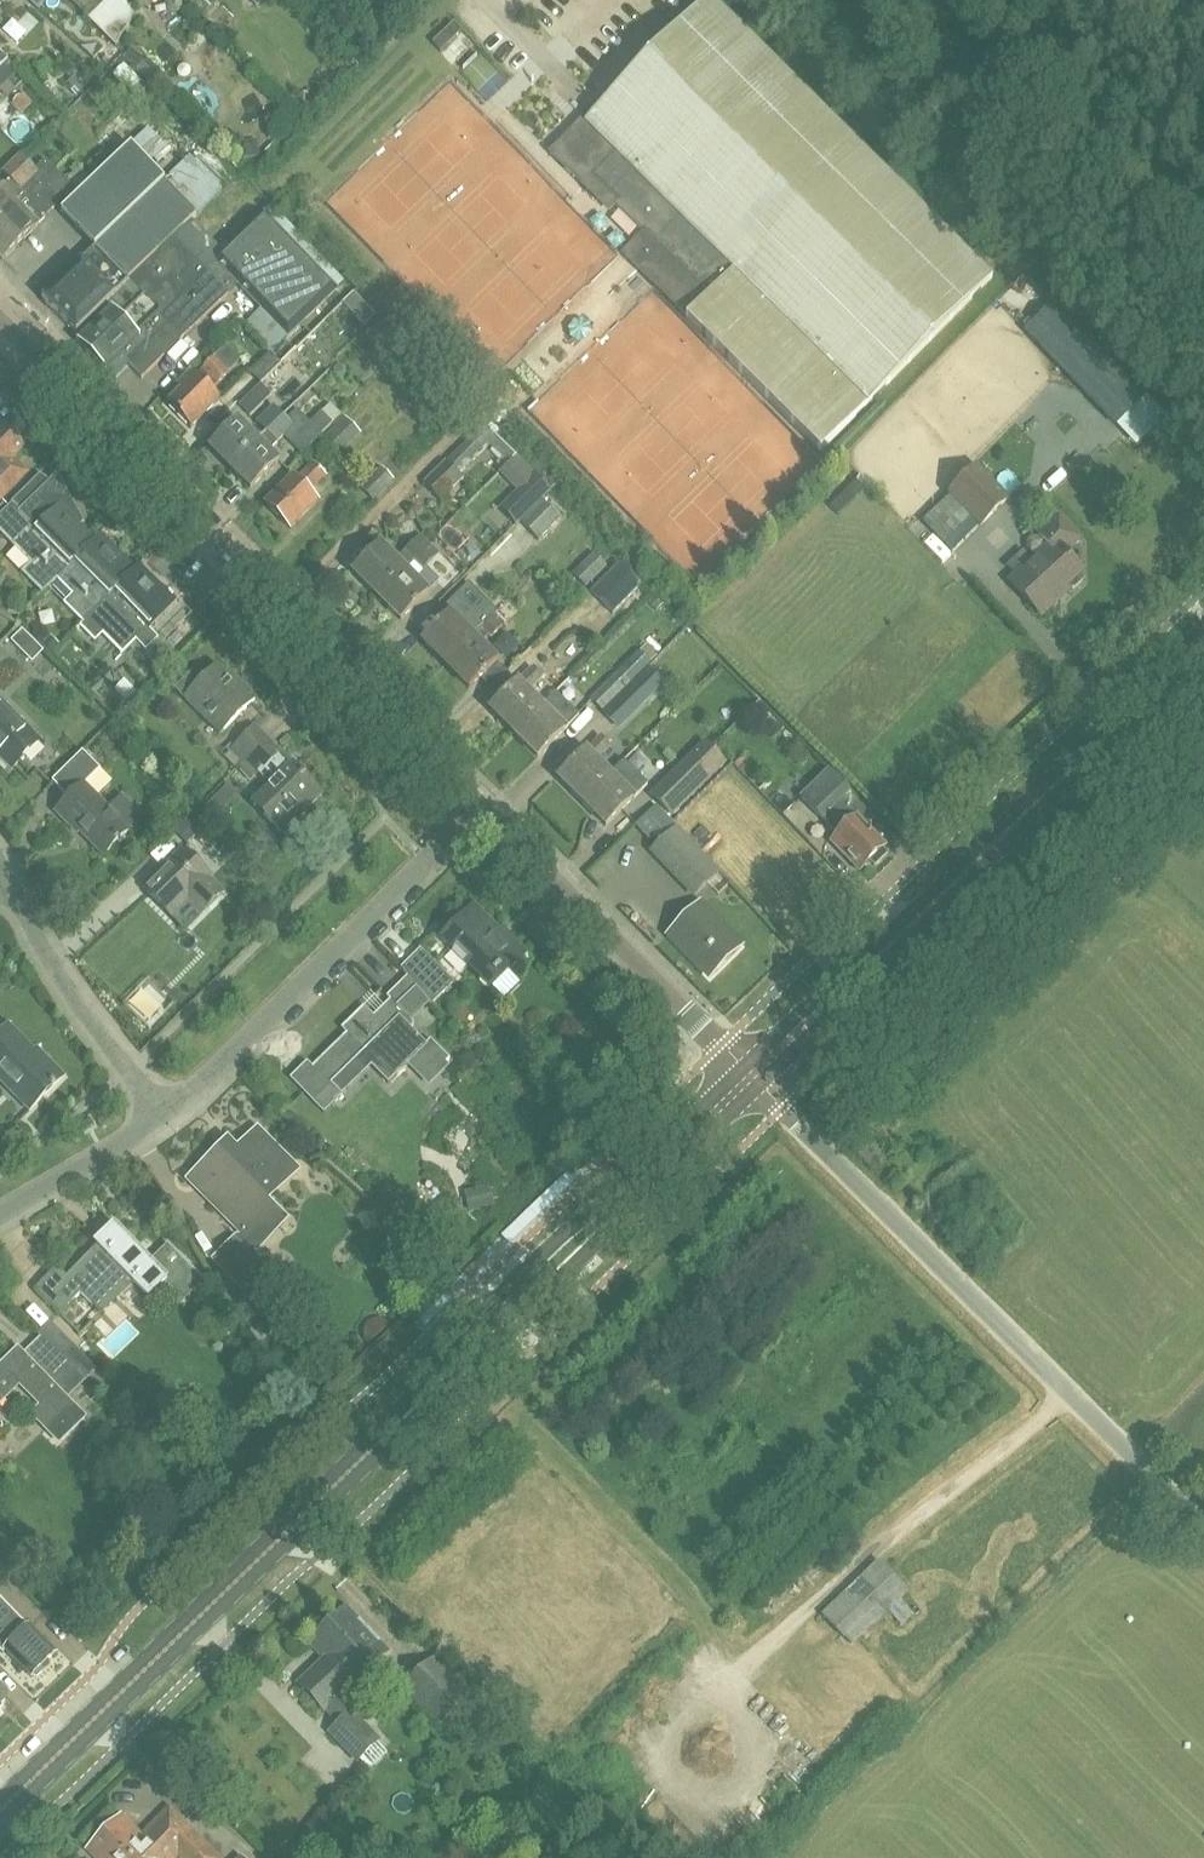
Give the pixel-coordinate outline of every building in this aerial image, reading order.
[(88,19),(108,0),(70,0),(88,19)] [(992,278),(712,0),(705,0),(613,94),(585,123),(581,127),(559,150),(554,155),(609,209),(616,202),(660,245),(644,261),(649,265),(694,310),(686,319),(820,453),(992,278)] [(108,71),(125,55),(116,46),(99,62),(108,71)] [(159,77),(144,63),(131,50),(125,56),(152,83),(159,77)] [(170,81),(167,84),(162,89),(173,100),(181,92),(170,81)] [(153,113),(164,102),(146,84),(135,95),(153,113)] [(131,146),(95,180),(160,247),(126,280),(128,283),(197,215),(131,146)] [(29,197),(23,191),(40,174),(21,155),(2,174),(9,182),(1,190),(0,189),(0,226),(29,197)] [(0,226),(0,256),(4,260),(37,227),(35,225),(73,188),(55,171),(29,197),(0,226)] [(160,247),(95,180),(93,178),(59,211),(94,248),(41,299),(75,333),(126,284),(128,283),(126,280),(160,247)] [(126,284),(75,333),(82,340),(109,368),(105,371),(112,378),(115,378),(119,375),(128,366),(142,379),(181,341),(239,286),(288,337),(344,283),(271,207),(270,209),(257,221),(211,266),(204,260),(200,264),(176,239),(127,285),(126,284)] [(369,338),(383,325),(381,322),(382,321),(376,315),(374,316),(353,293),(343,304),(370,332),(366,336),(369,338)] [(383,325),(369,338),(385,355),(399,341),(383,325)] [(1076,361),(1092,377),(1125,415),(1116,423),(1135,444),(1165,418),(1097,342),(1076,361)] [(282,363),(271,352),(251,372),(262,383),(282,363)] [(230,373),(215,357),(196,375),(192,371),(176,387),(181,392),(165,407),(189,432),(221,401),(211,391),(230,373)] [(261,385),(239,406),(250,417),(272,396),(261,385)] [(492,400),(483,409),(492,418),(501,409),(492,400)] [(333,402),(321,413),(300,433),(311,445),(332,424),(343,414),(338,408),(333,402)] [(231,469),(285,418),(273,406),(256,422),(266,432),(257,440),(238,421),(210,448),(231,469)] [(345,417),(325,436),(340,455),(361,434),(345,417)] [(295,429),(285,418),(231,469),(252,490),(280,463),(267,451),(277,442),(279,444),(295,429)] [(13,459),(25,447),(4,425),(0,429),(0,498),(26,472),(13,459)] [(497,439),(495,437),(484,425),(459,448),(460,448),(445,462),(424,483),(438,497),(459,476),(458,476),(473,462),(492,444),(497,439)] [(497,439),(492,444),(500,453),(495,458),(505,468),(509,464),(517,457),(498,437),(495,437),(497,439)] [(313,462),(295,478),(294,477),(266,504),(290,529),(318,502),(309,493),(327,476),(313,462)] [(949,495),(980,528),(1009,499),(978,467),(949,495)] [(382,468),(360,488),(374,501),(394,481),(382,468)] [(98,539),(84,525),(86,524),(58,474),(22,512),(13,503),(0,515),(0,530),(33,564),(24,573),(43,592),(36,598),(36,599),(58,578),(98,539)] [(521,492),(502,510),(515,524),(550,491),(536,477),(521,491),(521,492)] [(561,519),(542,500),(520,523),(538,541),(539,541),(561,519)] [(1081,573),(1062,553),(1079,537),(1058,515),(1039,533),(1050,545),(1033,561),(1030,557),(1024,556),(1020,560),(1020,566),(1023,570),(1010,582),(1041,616),(1057,602),(1053,598),(1081,573)] [(98,539),(58,578),(73,594),(64,603),(82,621),(75,628),(76,629),(97,609),(136,570),(103,536),(108,531),(107,530),(98,539)] [(379,598),(432,544),(423,535),(406,553),(408,555),(399,564),(381,545),(354,573),(379,598)] [(432,544),(379,598),(402,621),(429,593),(411,576),(420,568),(423,571),(440,553),(432,544)] [(573,575),(587,590),(609,569),(595,554),(573,575)] [(146,560),(136,570),(97,609),(114,626),(105,635),(122,653),(115,660),(116,660),(136,640),(146,650),(158,637),(149,628),(182,596),(181,596),(176,601),(141,566),(147,561),(146,560)] [(612,615),(642,586),(620,564),(590,593),(612,615)] [(512,602),(475,639),(480,644),(488,636),(491,639),(505,625),(520,611),(512,602)] [(475,639),(463,627),(450,614),(422,641),(447,666),(475,639)] [(480,644),(475,639),(447,666),(470,689),(497,662),(480,644)] [(221,733),(254,699),(237,682),(235,684),(217,667),(185,699),(221,733)] [(514,733),(542,706),(531,694),(545,680),(533,668),(491,710),(514,733)] [(632,685),(604,712),(603,714),(618,729),(665,684),(649,669),(632,685)] [(604,712),(632,685),(619,673),(592,700),(604,712)] [(41,741),(0,700),(0,756),(13,769),(41,741)] [(542,706),(514,733),(538,758),(580,716),(571,707),(557,721),(542,706)] [(244,763),(267,740),(254,727),(231,750),(244,763)] [(583,803),(611,775),(600,763),(614,749),(601,737),(559,779),(583,803)] [(280,752),(267,740),(244,763),(257,776),(280,752)] [(724,763),(705,743),(668,780),(688,800),(724,763)] [(84,786),(100,769),(83,751),(52,781),(69,799),(57,811),(80,833),(82,831),(106,854),(130,830),(129,829),(141,816),(121,797),(109,810),(84,786)] [(283,833),(321,794),(292,766),(254,805),(283,833)] [(799,798),(822,822),(824,821),(838,835),(831,842),(849,861),(851,859),(863,872),(886,849),(872,835),(873,833),(843,802),(851,794),(829,770),(799,798)] [(611,775),(583,803),(607,827),(649,785),(639,774),(625,788),(611,775)] [(636,829),(654,848),(649,853),(694,899),(721,873),(676,827),(658,809),(636,829)] [(187,845),(207,825),(195,812),(174,832),(187,845)] [(202,911),(222,892),(207,877),(210,875),(184,849),(145,889),(171,915),(189,897),(202,911)] [(710,978),(741,947),(699,905),(668,936),(710,978)] [(491,988),(526,954),(513,941),(510,945),(473,907),(442,938),(491,988)] [(427,999),(431,1004),(452,983),(420,951),(401,969),(408,976),(408,975),(427,999)] [(408,975),(408,976),(387,996),(390,1000),(374,1016),(364,1006),(341,1029),(346,1034),(312,1067),(307,1062),(290,1079),(324,1114),(336,1102),(335,1102),(342,1095),(332,1085),(366,1051),(375,1060),(374,1062),(392,1080),(411,1061),(429,1079),(450,1059),(431,1040),(427,1044),(410,1027),(414,1023),(408,1017),(427,999),(408,975)] [(34,1110),(66,1076),(38,1049),(43,1044),(43,1043),(35,1052),(9,1027),(12,1024),(11,1023),(2,1032),(0,1030),(0,1078),(34,1110)] [(240,1229),(297,1170),(258,1132),(239,1152),(229,1142),(190,1181),(240,1229)] [(148,1297),(165,1279),(184,1298),(202,1279),(204,1281),(205,1280),(167,1243),(166,1244),(168,1245),(151,1263),(116,1228),(67,1277),(57,1267),(35,1289),(59,1313),(80,1293),(101,1314),(133,1282),(148,1297)] [(274,1272),(239,1238),(217,1261),(252,1295),(274,1272)] [(80,1369),(79,1370),(90,1379),(97,1370),(50,1324),(39,1335),(41,1338),(43,1337),(80,1369)] [(41,1338),(25,1354),(19,1349),(0,1368),(0,1404),(20,1384),(42,1406),(32,1415),(46,1429),(49,1426),(63,1440),(86,1417),(59,1390),(79,1370),(80,1369),(43,1337),(41,1338)] [(872,1639),(881,1648),(915,1614),(902,1601),(909,1593),(878,1561),(820,1615),(852,1647),(884,1615),(890,1621),(872,1639)] [(6,1651),(33,1677),(57,1653),(30,1625),(28,1627),(0,1599),(0,1650),(4,1654),(6,1651)] [(391,1652),(390,1651),(347,1608),(310,1645),(311,1645),(327,1662),(301,1686),(326,1712),(329,1709),(342,1724),(332,1734),(360,1762),(381,1742),(339,1699),(352,1687),(353,1689),(391,1652)] [(473,1695),(437,1658),(403,1692),(440,1728),(473,1695)] [(9,1700),(0,1690),(0,1709),(9,1700)] [(817,1753),(793,1770),(808,1791),(832,1774),(817,1753)] [(180,1852),(186,1857),(218,1857),(195,1836),(170,1811),(142,1838),(121,1817),(88,1850),(96,1857),(174,1857),(180,1852)]
